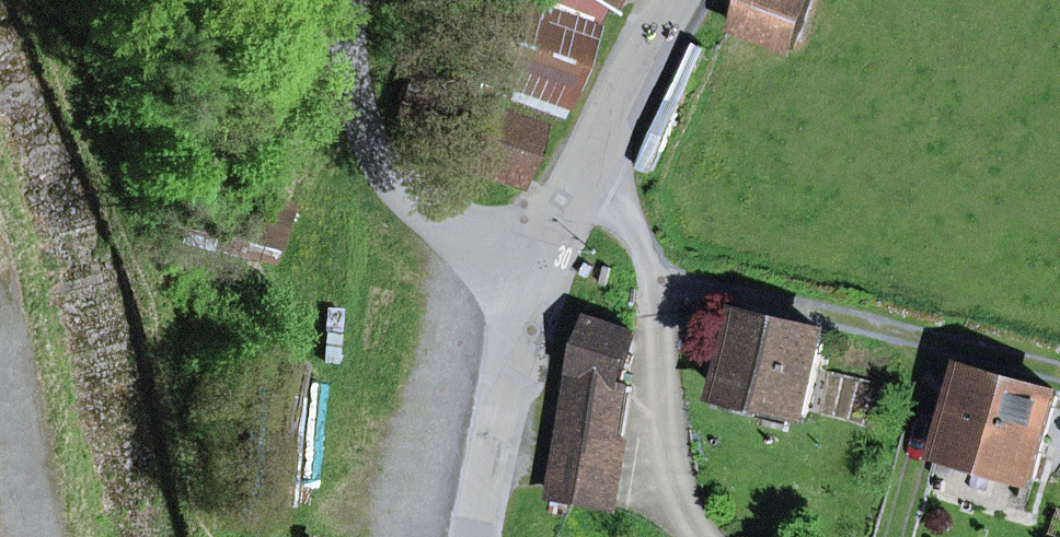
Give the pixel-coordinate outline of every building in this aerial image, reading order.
[(451,61),(563,103),(590,31),(541,13),(507,0),(473,0),(451,61)] [(590,31),(598,1),(595,0),(548,0),(541,13),(590,31)] [(739,28),(794,48),(812,0),(749,0),(739,28)] [(451,146),(466,105),(472,90),(424,72),(403,128),(451,146)] [(514,182),(533,130),(466,105),(451,146),(447,157),(514,182)] [(727,395),(806,414),(825,334),(745,316),(727,395)] [(631,388),(624,385),(639,335),(591,320),(575,371),(554,496),(612,506),(623,442),(631,388)] [(954,457),(1033,480),(1058,395),(968,370),(960,397),(971,400),(954,457)] [(943,454),(954,457),(971,400),(960,397),(943,454)] [(612,506),(620,507),(630,443),(623,442),(612,506)]
